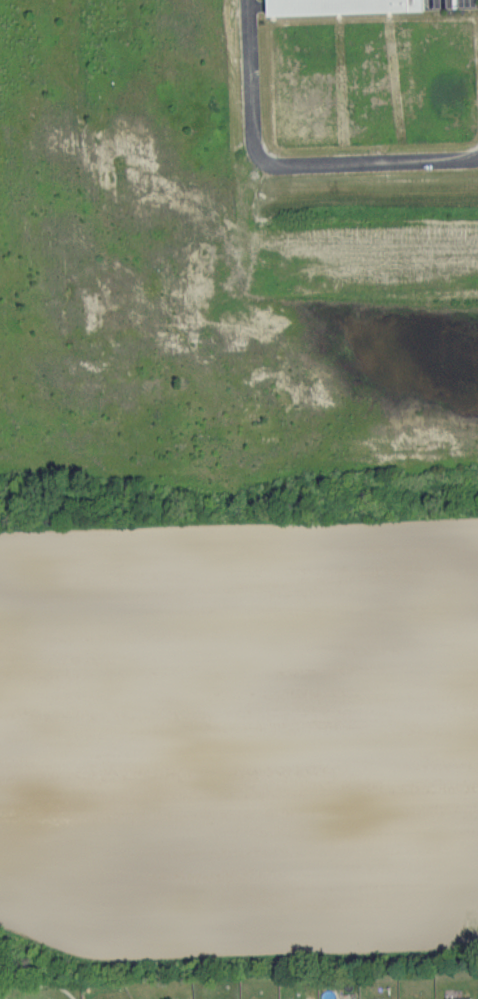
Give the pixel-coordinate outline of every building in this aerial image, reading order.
[(422,9),(422,0),(266,0),(267,14),(422,9)]
